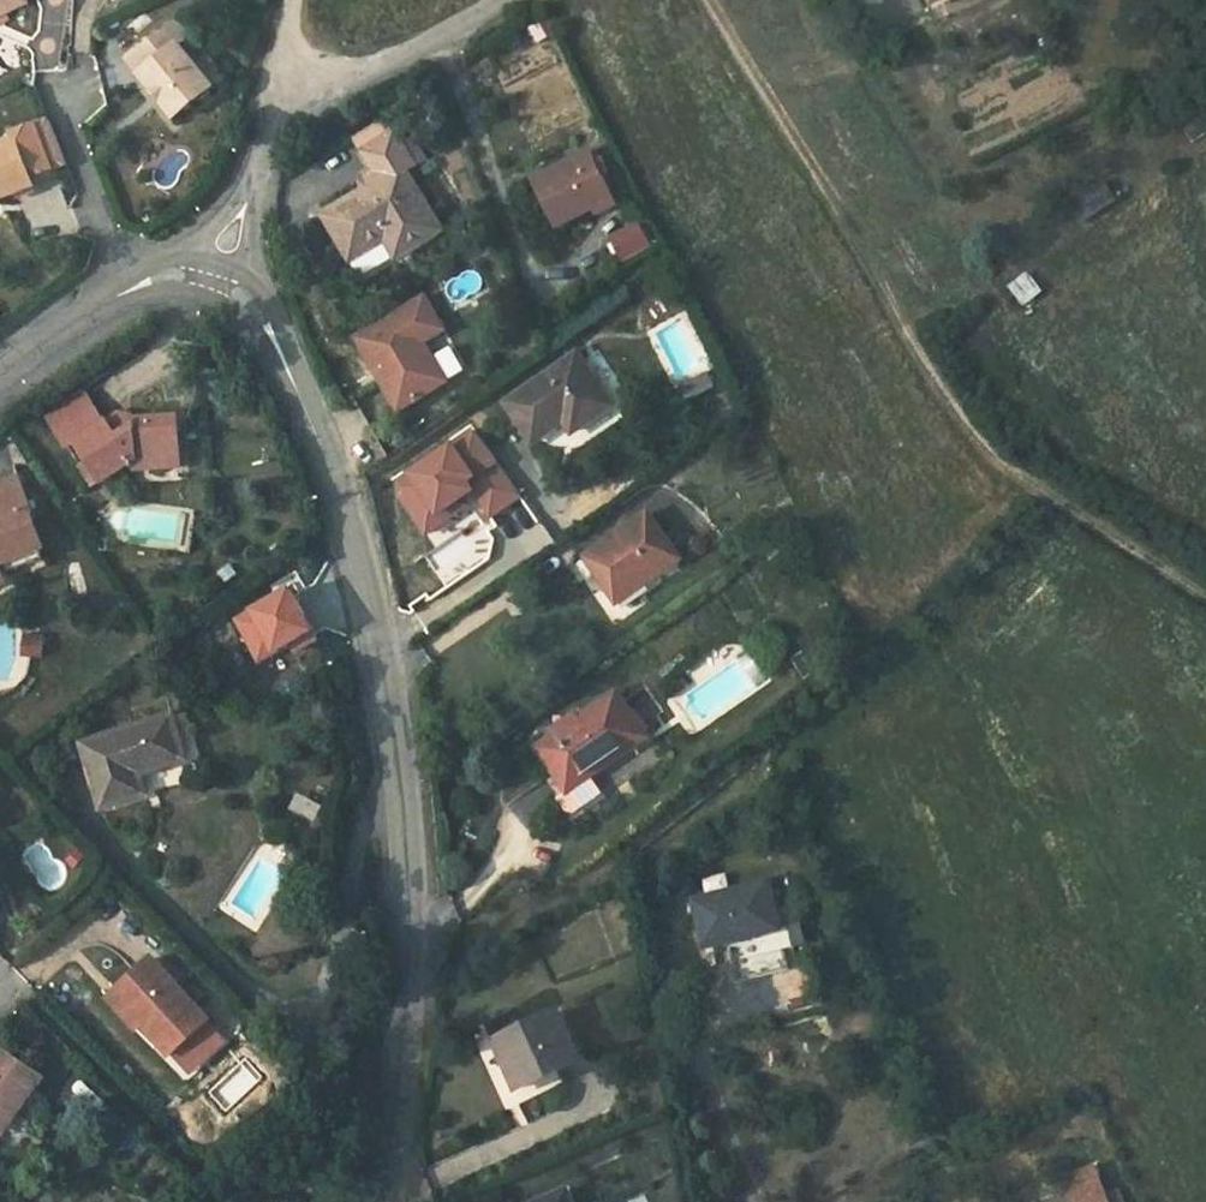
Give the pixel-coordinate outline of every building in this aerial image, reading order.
[(892,22),(919,18),(916,0),(889,0),(892,22)] [(950,17),(943,0),(929,6),(936,24),(950,17)] [(176,119),(214,88),(180,45),(190,37),(177,20),(128,59),(176,119)] [(75,114),(101,112),(97,55),(71,56),(75,114)] [(364,152),(391,135),(383,121),(358,137),(364,152)] [(18,141),(31,178),(66,166),(50,122),(16,135),(18,141)] [(405,125),(394,133),(414,165),(425,158),(405,125)] [(391,135),(364,152),(375,169),(364,176),(371,189),(325,218),(362,274),(396,253),(398,256),(441,230),(405,171),(414,165),(394,133),(391,135)] [(3,198),(34,187),(31,178),(18,141),(0,148),(0,199),(3,198)] [(591,151),(533,182),(557,229),(615,198),(591,151)] [(1106,183),(1071,206),(1080,218),(1114,195),(1106,183)] [(618,262),(651,246),(638,219),(606,235),(618,262)] [(1007,286),(1023,306),(1043,290),(1027,270),(1007,286)] [(425,296),(356,338),(401,411),(449,382),(469,368),(425,296)] [(578,355),(508,403),(537,443),(567,423),(575,433),(614,406),(578,355)] [(709,376),(682,389),(688,401),(715,387),(709,376)] [(89,460),(103,480),(104,482),(135,462),(139,463),(139,482),(182,482),(180,416),(134,418),(134,414),(122,412),(104,424),(82,392),(46,414),(70,450),(79,444),(89,460)] [(471,432),(393,486),(423,529),(447,512),(441,504),(469,485),(488,512),(515,493),(471,432)] [(103,480),(89,460),(80,466),(94,487),(103,480)] [(0,519),(0,568),(43,552),(28,513),(34,511),(20,473),(0,480),(0,509),(3,518),(0,519)] [(648,513),(584,557),(618,605),(682,560),(648,513)] [(299,612),(286,589),(235,619),(259,660),(310,630),(299,612)] [(44,657),(45,634),(23,633),(22,656),(44,657)] [(566,733),(540,751),(572,794),(593,779),(590,776),(622,752),(625,757),(648,741),(616,697),(580,723),(576,716),(562,727),(566,733)] [(187,760),(173,715),(84,742),(103,808),(146,795),(140,774),(187,760)] [(296,793),(288,810),(315,822),(323,804),(296,793)] [(772,882),(695,901),(706,948),(784,930),(772,882)] [(152,957),(114,994),(144,1024),(172,1053),(175,1052),(191,1070),(223,1039),(207,1022),(210,1019),(152,957)] [(742,977),(742,1014),(816,1015),(816,977),(742,977)] [(140,1029),(144,1024),(114,994),(110,998),(140,1029)] [(496,1041),(518,1091),(552,1076),(584,1061),(560,1012),(496,1041)] [(16,1106),(22,1110),(44,1076),(2,1048),(0,1051),(0,1131),(16,1106)] [(558,1090),(552,1076),(518,1091),(525,1105),(558,1090)] [(0,1131),(0,1134),(4,1137),(22,1110),(16,1106),(0,1131)] [(1107,1197),(1097,1168),(1066,1180),(1075,1201),(1109,1201),(1107,1197)] [(1107,1197),(1109,1201),(1125,1201),(1120,1191),(1107,1197)] [(543,1201),(572,1201),(568,1192),(543,1201)]
